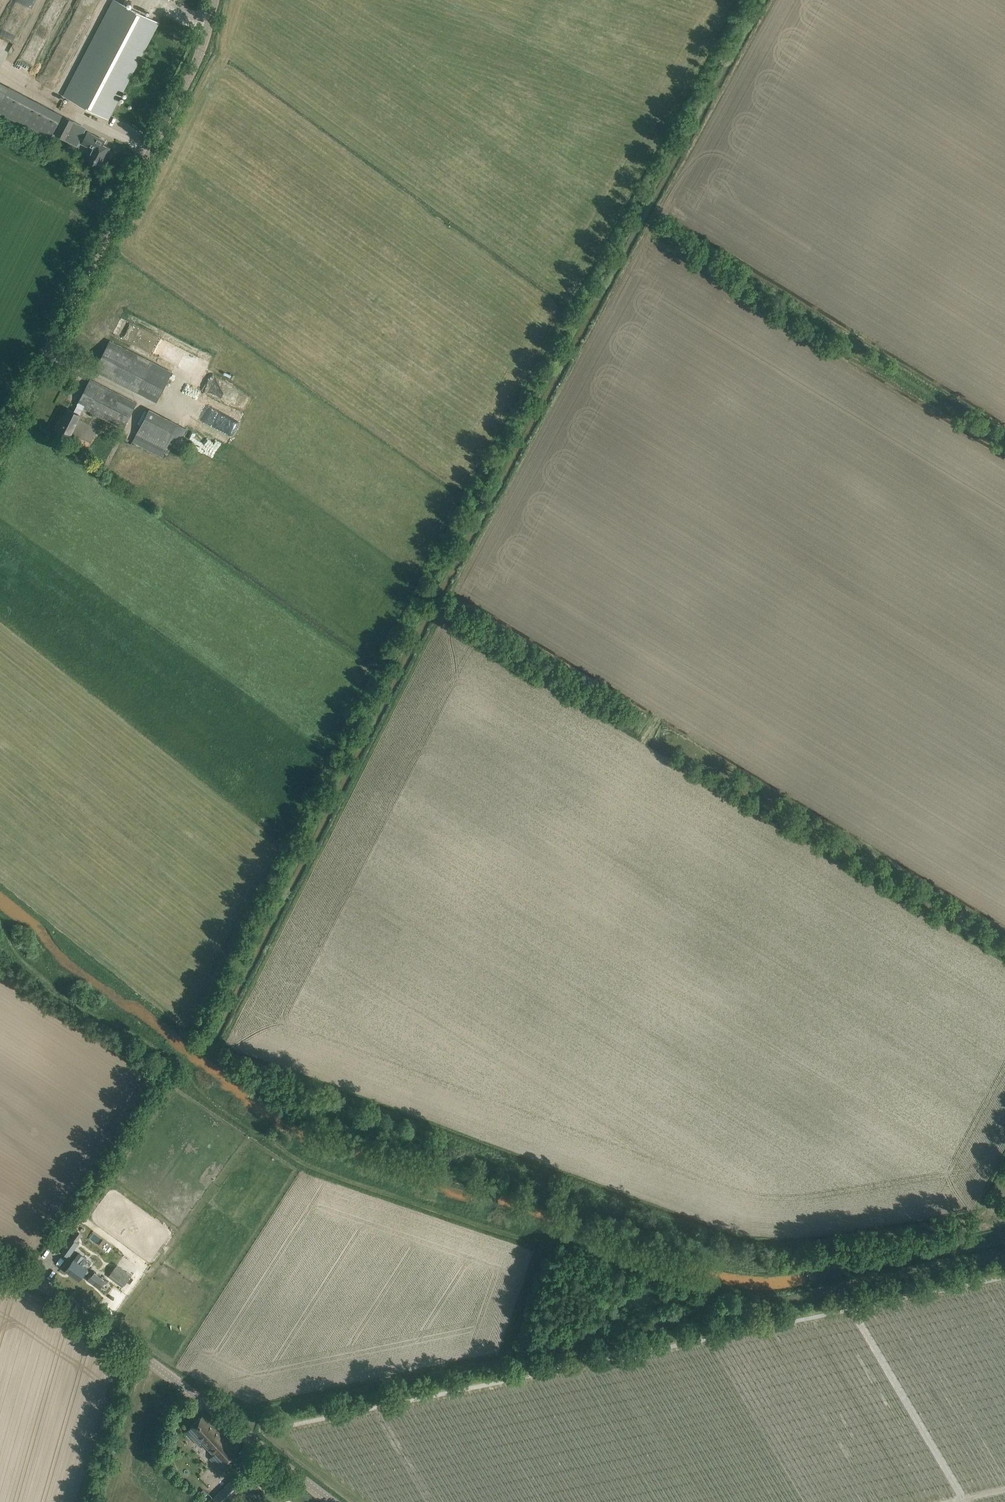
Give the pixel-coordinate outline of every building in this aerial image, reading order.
[(64,95),(108,119),(159,22),(116,0),(113,0),(64,95)] [(48,142),(62,115),(0,83),(0,117),(48,142)] [(65,116),(55,134),(64,139),(74,121),(65,116)] [(92,148),(86,159),(100,166),(110,147),(103,144),(105,140),(88,131),(82,143),(92,148)] [(136,344),(144,331),(125,321),(118,334),(136,344)] [(139,349),(198,373),(204,359),(145,334),(139,349)] [(110,341),(95,370),(157,402),(172,372),(110,341)] [(59,420),(55,428),(70,436),(84,407),(124,427),(136,402),(90,379),(74,411),(68,408),(61,421),(59,420)] [(244,411),(251,398),(222,383),(216,396),(244,411)] [(187,428),(149,409),(133,442),(161,456),(170,438),(180,443),(187,428)] [(224,414),(219,428),(234,434),(240,420),(224,414)] [(88,1209),(83,1215),(87,1218),(92,1212),(88,1209)] [(61,1253),(68,1257),(77,1244),(70,1240),(61,1253)] [(79,1252),(66,1269),(79,1279),(87,1268),(79,1263),(84,1256),(79,1252)] [(116,1269),(109,1277),(123,1288),(131,1277),(126,1273),(124,1275),(116,1269)] [(93,1273),(88,1279),(100,1287),(101,1286),(104,1281),(106,1279),(94,1271),(93,1273)] [(203,1414),(189,1427),(214,1454),(210,1458),(221,1469),(239,1452),(203,1414)] [(211,1501),(227,1501),(243,1485),(235,1477),(214,1498),(214,1499),(211,1501)]
